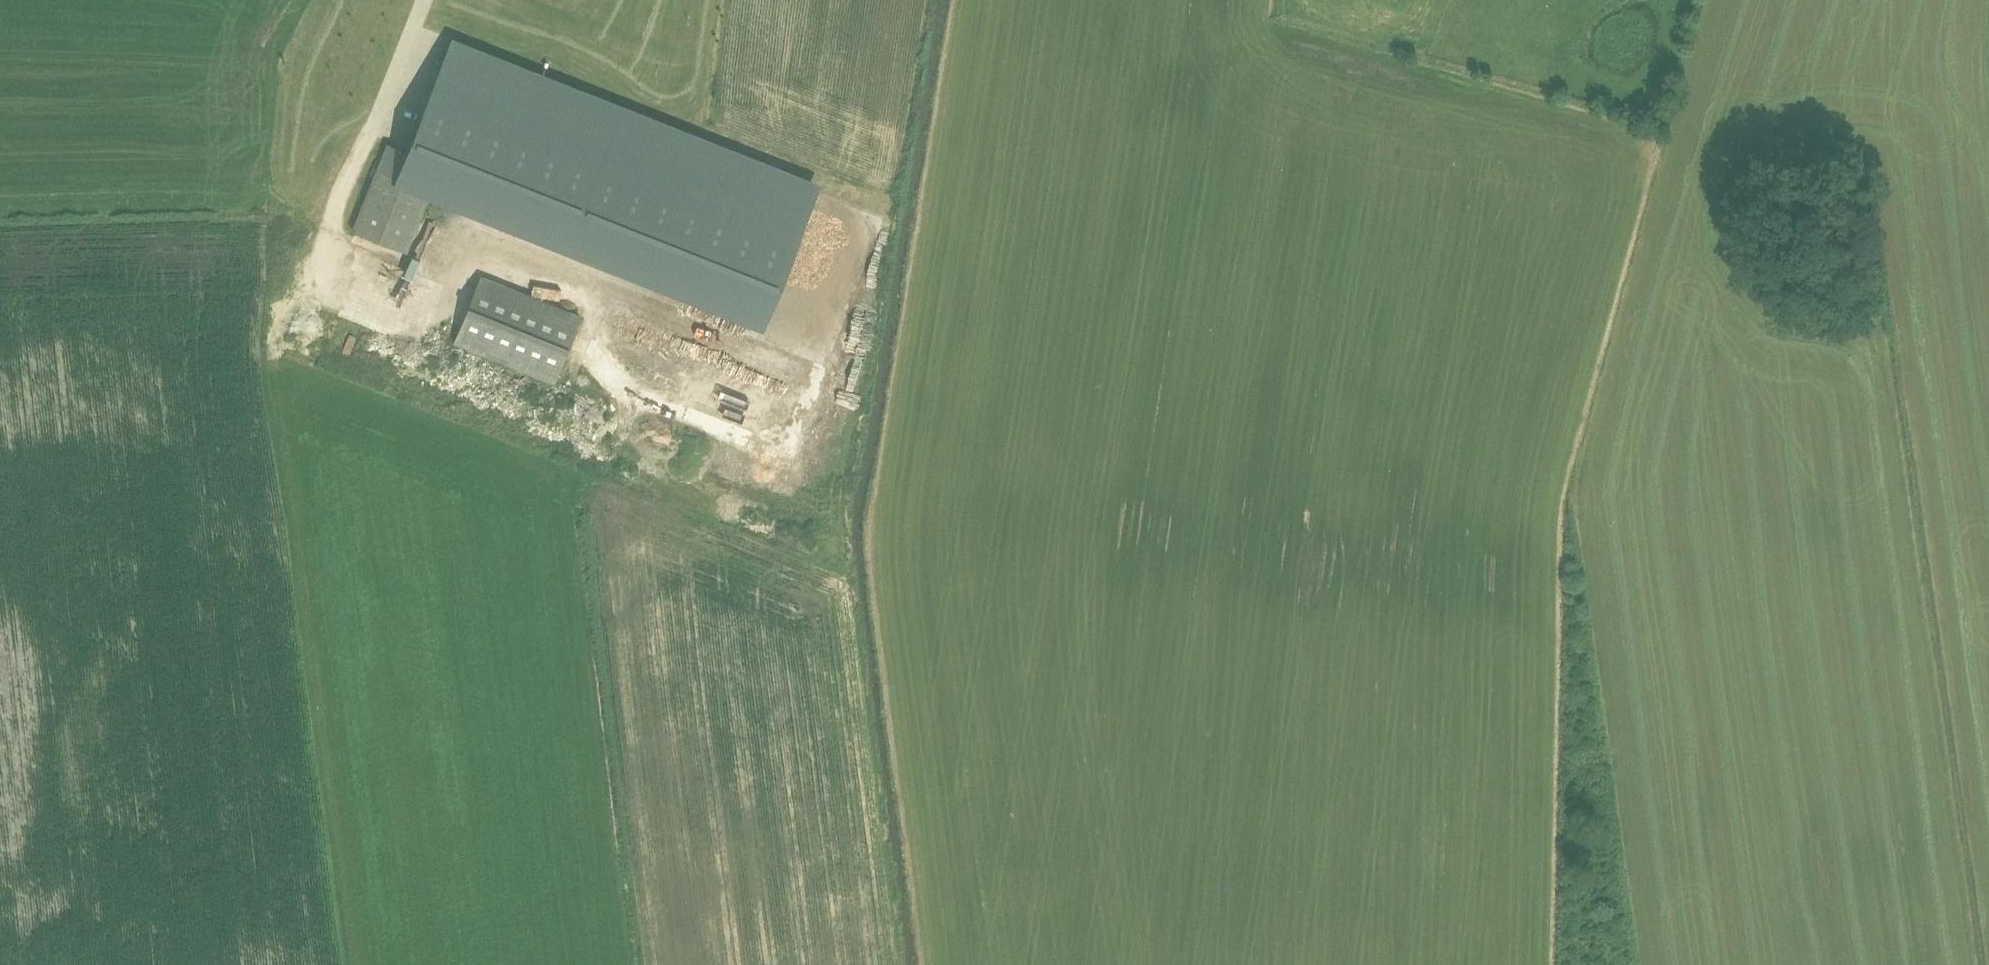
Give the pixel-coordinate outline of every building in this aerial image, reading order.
[(704,120),(719,77),(611,38),(587,105),(627,120),(632,108),(658,118),(662,106),(679,113),(676,122),(687,126),(691,115),(704,120)] [(503,69),(446,46),(408,143),(437,154),(467,78),(495,90),(503,69)] [(514,77),(508,93),(529,101),(535,85),(514,77)] [(532,176),(532,186),(560,185),(571,185),(576,170),(577,191),(604,202),(604,212),(606,212),(627,211),(642,173),(608,159),(608,175),(596,175),(579,169),(579,163),(566,159),(557,159),(551,175),(550,159),(555,148),(570,147),(546,138),(532,176)] [(440,165),(388,144),(354,230),(406,251),(440,165)] [(519,206),(500,247),(598,290),(613,257),(602,252),(611,231),(586,220),(590,212),(581,209),(577,220),(564,214),(560,224),(519,206)] [(582,317),(482,277),(457,341),(557,380),(582,317)]
